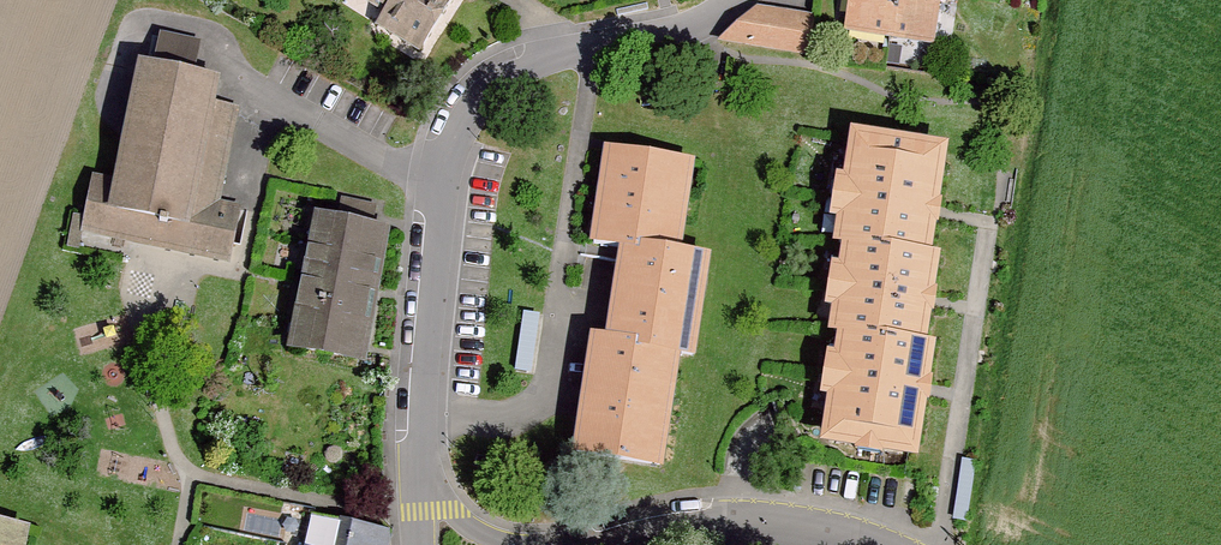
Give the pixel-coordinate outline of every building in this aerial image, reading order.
[(390,13),(381,27),(422,52),(454,1),(453,0),(369,0),(390,13)] [(847,26),(933,40),(940,0),(851,0),(847,26)] [(806,52),(810,15),(757,7),(719,39),(806,52)] [(197,65),(204,35),(162,25),(155,55),(197,65)] [(231,265),(243,207),(223,203),(242,109),(219,104),(224,81),(142,64),(130,125),(118,182),(94,177),(82,234),(231,265)] [(836,329),(819,439),(909,453),(920,389),(926,349),(919,348),(926,300),(933,259),(922,257),(929,212),(940,146),(849,132),(832,238),(841,239),(827,328),(836,329)] [(579,462),(669,472),(686,360),(702,362),(719,259),(688,255),(700,163),(611,150),(597,246),(628,251),(613,342),(599,341),(579,462)] [(320,216),(291,352),(370,368),(396,231),(320,216)] [(538,367),(541,309),(525,308),(521,366),(538,367)] [(390,530),(311,515),(306,544),(392,544),(390,530)] [(30,533),(0,526),(0,544),(27,544),(30,533)]
